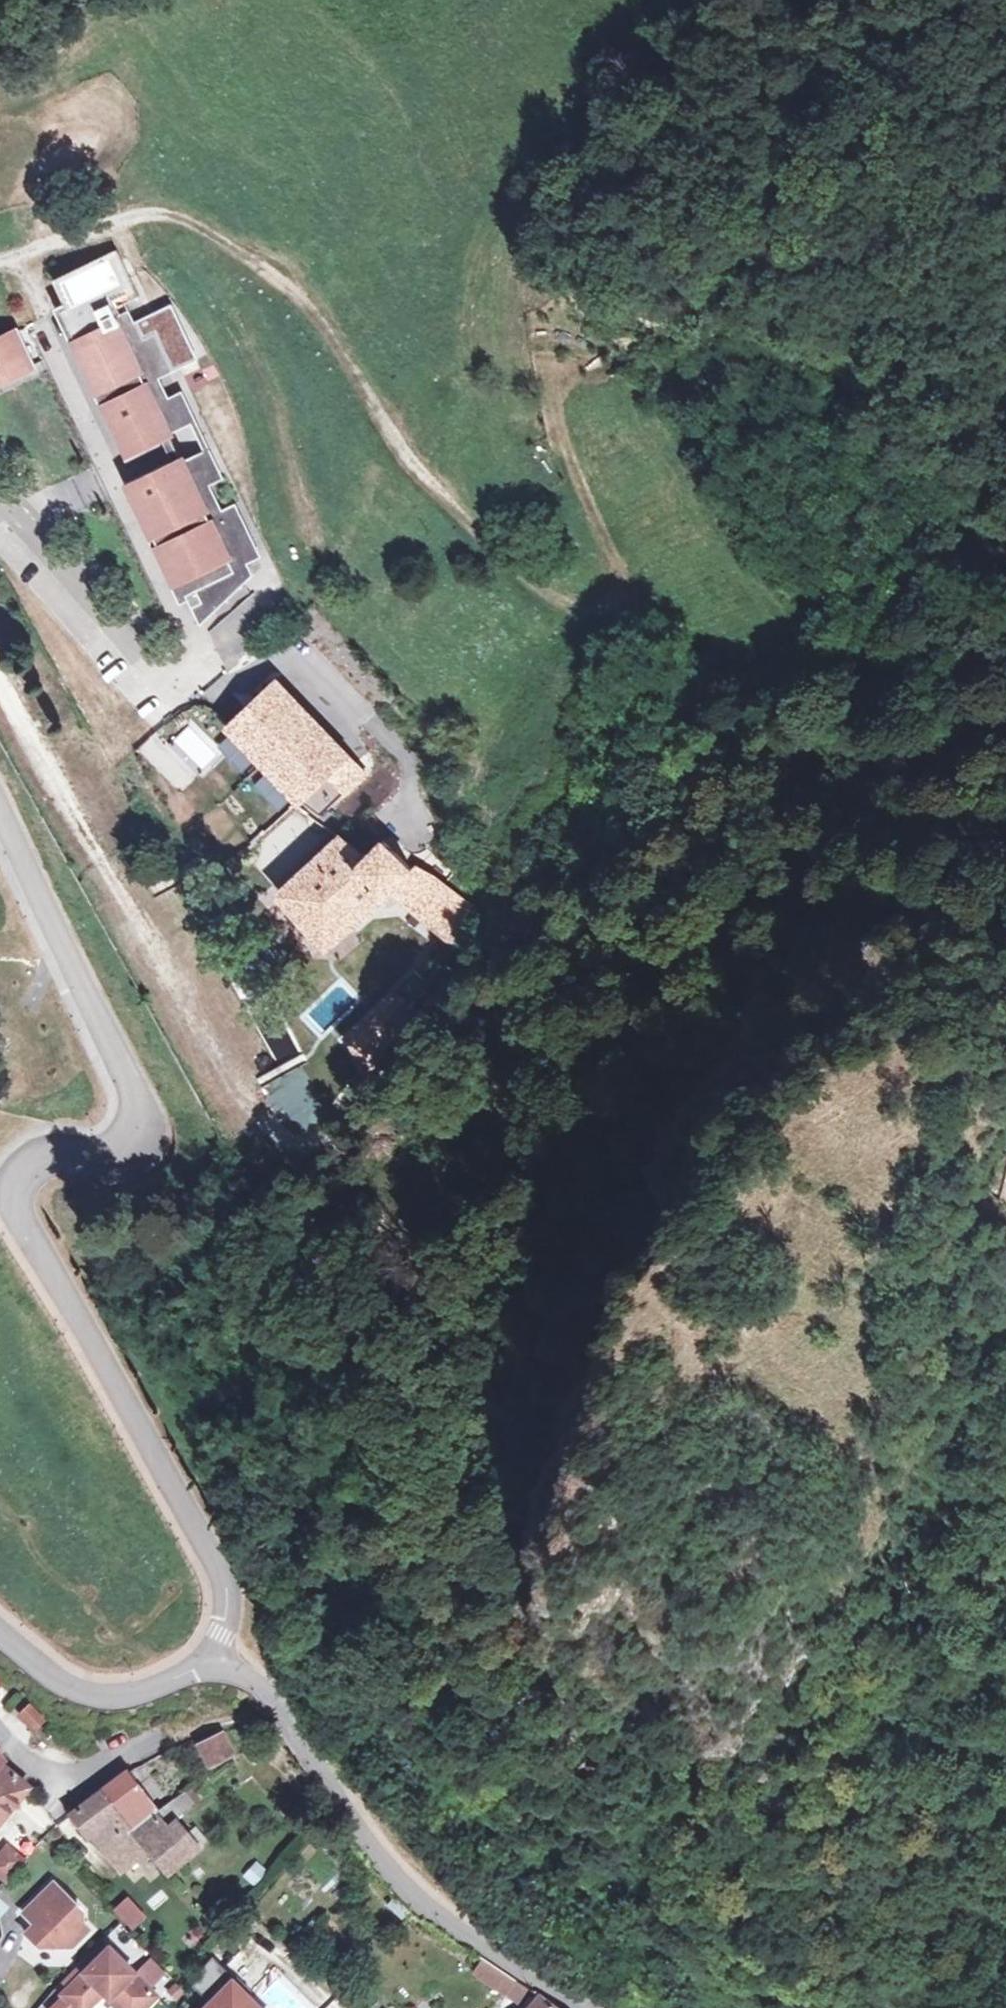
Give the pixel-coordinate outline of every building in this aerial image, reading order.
[(190,593),(204,621),(243,585),(231,562),(254,551),(236,513),(232,505),(224,509),(213,484),(220,480),(217,473),(206,450),(183,461),(170,434),(193,423),(183,400),(179,393),(170,397),(161,378),(170,373),(166,365),(155,343),(148,347),(127,302),(131,301),(140,297),(118,249),(56,279),(77,323),(71,326),(131,452),(157,440),(162,452),(170,467),(132,485),(141,503),(139,504),(144,515),(146,514),(177,579),(175,580),(183,596),(190,593)] [(0,340),(0,381),(33,365),(17,332),(0,340)] [(361,777),(278,688),(230,731),(297,803),(333,772),(348,788),(361,777)] [(167,742),(196,771),(215,752),(187,723),(167,742)] [(414,869),(383,839),(364,857),(341,838),(280,895),(325,948),(391,892),(458,944),(482,910),(431,877),(414,869)] [(363,1002),(367,1006),(402,977),(368,936),(332,966),(341,977),(298,1012),(320,1038),(363,1002)] [(397,992),(349,1037),(368,1075),(385,1052),(399,1028),(413,1007),(428,986),(414,974),(397,989),(397,992)] [(271,995),(248,1008),(274,1055),(297,1043),(271,995)] [(15,1713),(32,1731),(45,1719),(27,1700),(15,1713)] [(199,1746),(200,1748),(210,1770),(232,1758),(222,1735),(199,1746)] [(196,1740),(183,1746),(186,1756),(200,1748),(199,1746),(196,1740)] [(2,1768),(0,1770),(0,1825),(29,1790),(2,1768)] [(192,1789),(186,1794),(195,1805),(200,1800),(192,1789)] [(105,1792),(71,1816),(88,1840),(94,1836),(122,1870),(148,1851),(169,1875),(199,1850),(177,1822),(177,1820),(175,1817),(180,1812),(183,1815),(195,1805),(186,1794),(134,1830),(105,1792)] [(1,1882),(23,1856),(2,1838),(0,1841),(0,1881),(1,1882)] [(135,1881),(152,1866),(143,1857),(127,1872),(135,1881)] [(55,1883),(24,1912),(36,1924),(27,1933),(40,1946),(73,1946),(90,1929),(83,1922),(83,1912),(55,1883)] [(109,1909),(129,1932),(145,1918),(124,1895),(109,1909)] [(110,1948),(63,1994),(77,2007),(89,2007),(104,1993),(110,1999),(113,1996),(125,2007),(146,2007),(158,1996),(110,1948)] [(531,1990),(487,1961),(476,1973),(499,1991),(519,2004),(531,1990)] [(229,1974),(189,2007),(259,2007),(229,1974)] [(110,1999),(119,2007),(125,2007),(113,1996),(110,1999)] [(540,1997),(531,2007),(556,2007),(540,1997)]
